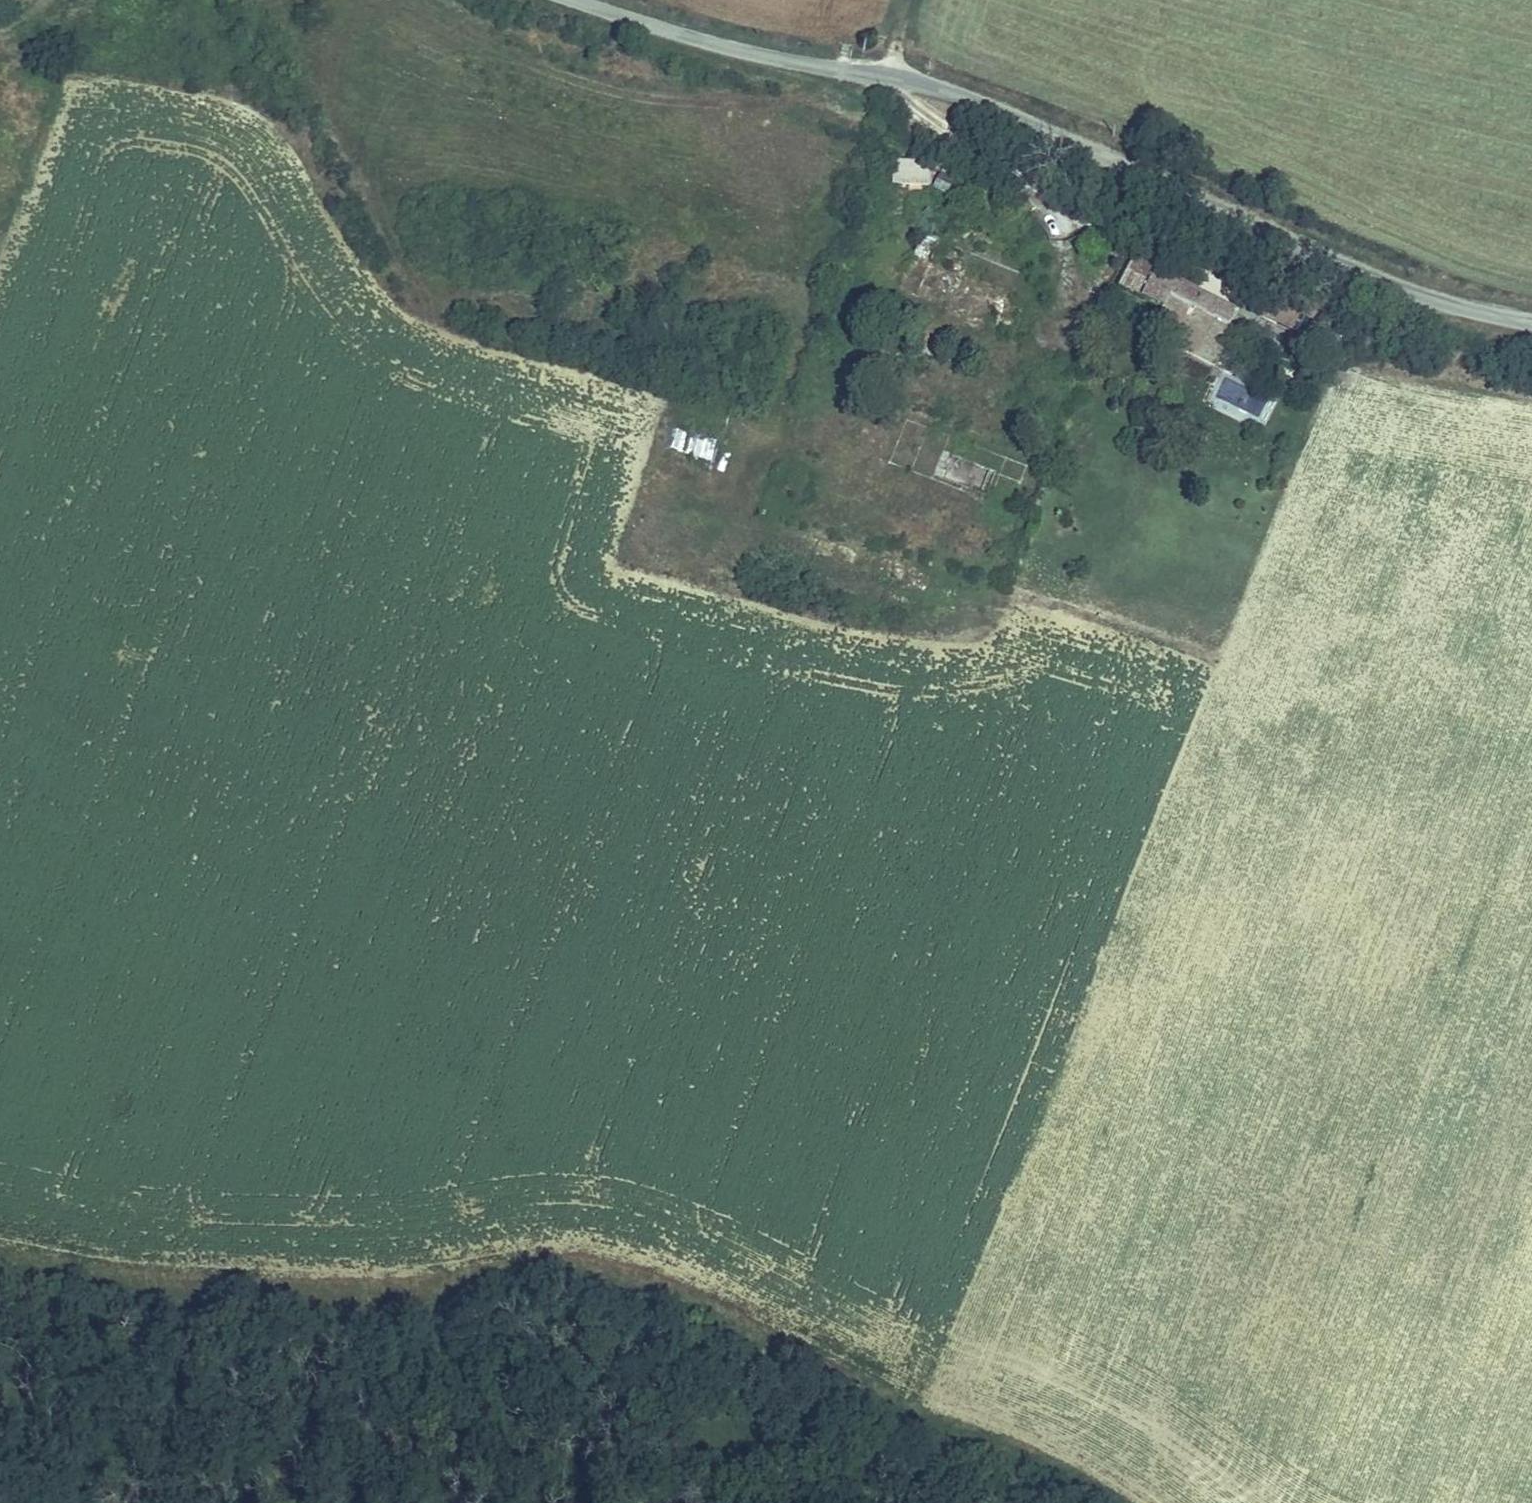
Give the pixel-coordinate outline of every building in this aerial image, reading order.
[(930,162),(899,159),(897,181),(928,183),(930,162)] [(1171,354),(1207,372),(1236,314),(1128,260),(1112,292),(1150,310),(1141,328),(1175,345),(1171,354)] [(1295,330),(1306,310),(1276,295),(1265,314),(1295,330)] [(676,425),(668,447),(709,461),(717,440),(676,425)]
